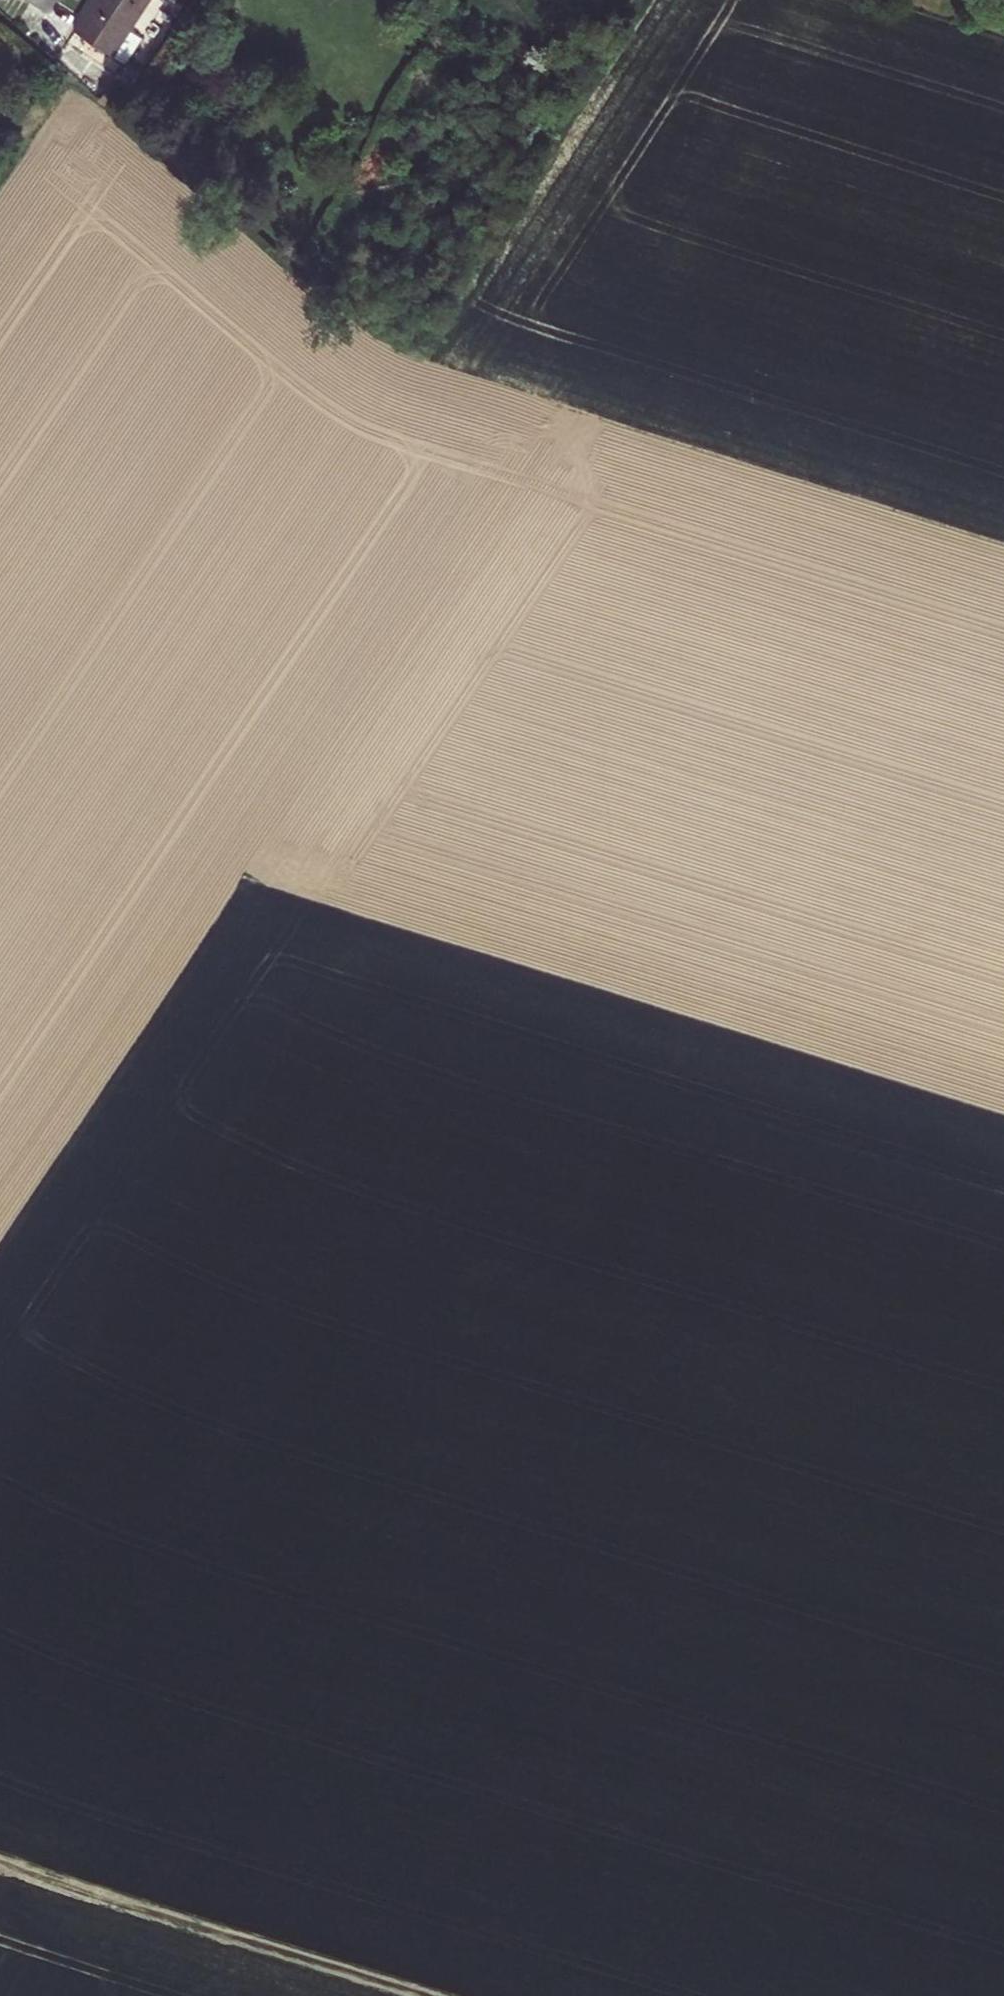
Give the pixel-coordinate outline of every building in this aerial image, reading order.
[(86,18),(83,16),(75,30),(83,35),(74,48),(102,66),(110,53),(113,55),(125,63),(141,38),(129,30),(149,0),(98,0),(86,18)] [(141,38),(166,0),(149,0),(129,30),(141,38)]
